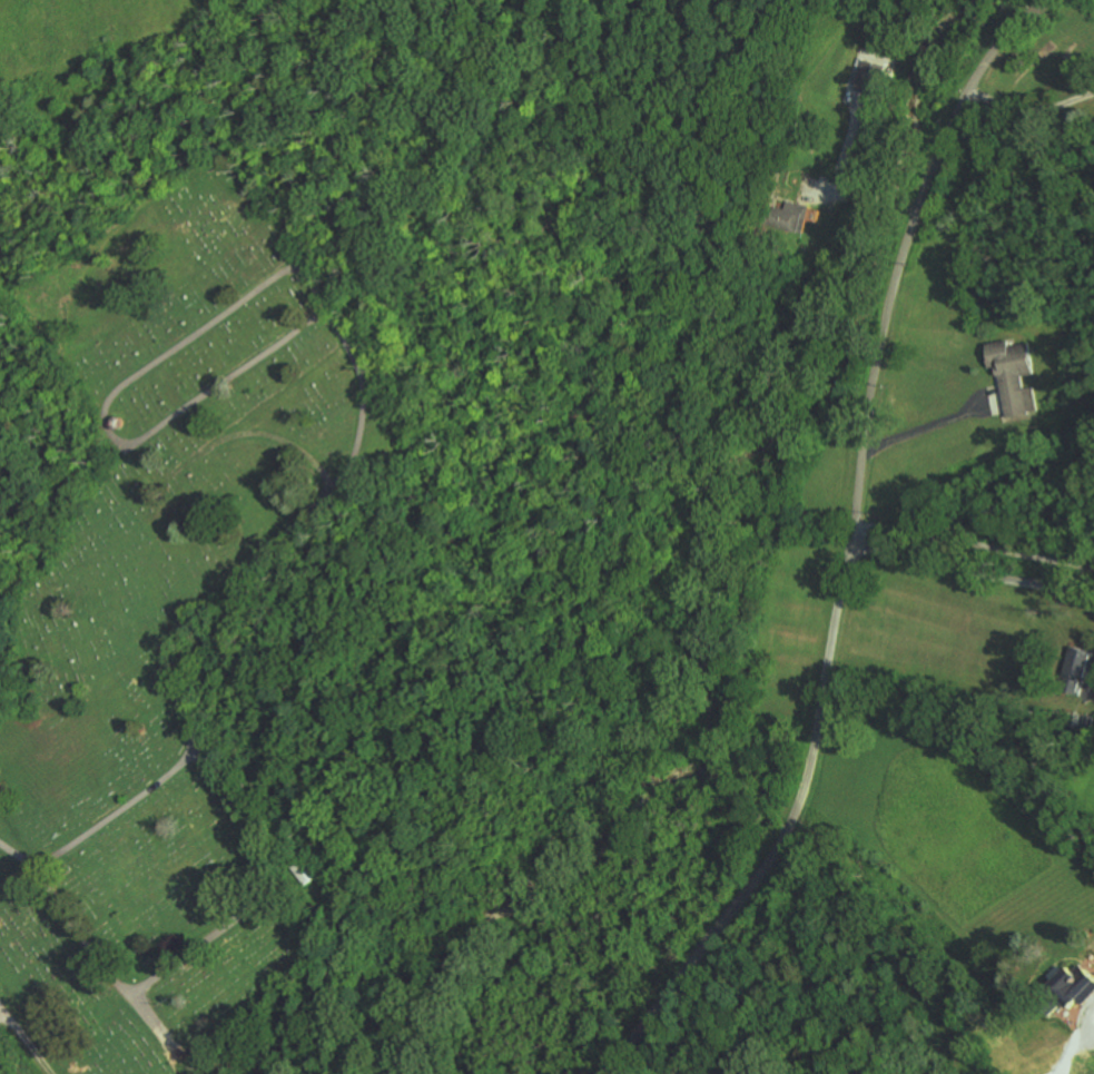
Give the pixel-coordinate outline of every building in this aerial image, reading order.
[(857,88),(877,93),(884,64),(863,59),(857,88)] [(774,225),(804,234),(812,207),(788,200),(786,209),(779,207),(774,225)] [(1006,416),(1036,412),(1033,387),(1023,389),(1021,376),(1032,374),(1027,342),(1008,345),(1008,340),(986,343),(990,368),(999,367),(1006,416)] [(1080,696),(1092,652),(1072,647),(1061,690),(1080,696)] [(294,868),(309,888),(324,878),(309,857),(294,868)] [(1082,965),(1075,972),(1070,967),(1052,985),(1073,1005),(1078,1000),(1081,1003),(1093,990),(1093,976),(1082,965)]
